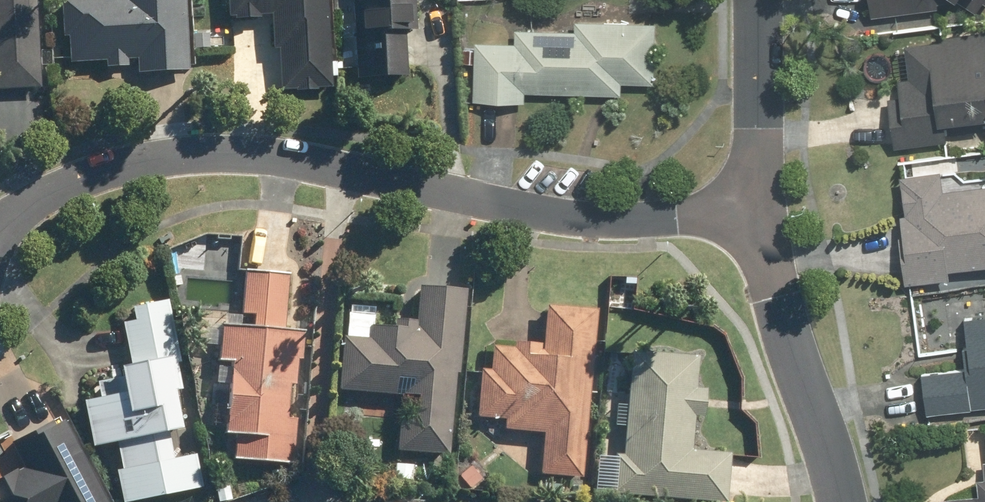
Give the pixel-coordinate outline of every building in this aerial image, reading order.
[(42,85),(37,0),(0,0),(0,87),(42,85)] [(64,38),(69,38),(70,61),(106,59),(106,67),(128,65),(127,59),(137,58),(138,73),(190,69),(185,0),(62,0),(64,38)] [(228,19),(256,17),(256,13),(274,12),(278,88),(329,85),(324,0),(227,0),(228,19)] [(357,80),(404,78),(402,29),(416,28),(415,4),(412,1),(419,0),(354,0),(357,80)] [(869,15),(984,8),(984,0),(868,0),(869,15)] [(652,82),(652,44),(653,23),(575,21),(575,29),(515,28),(515,41),(476,41),(475,87),(475,97),(526,98),(526,91),(621,93),(622,82),(652,82)] [(352,22),(334,23),(335,71),(353,71),(352,22)] [(888,102),(894,145),(984,131),(984,38),(913,45),(910,74),(896,76),(899,95),(887,97),(888,102)] [(951,275),(951,268),(984,265),(984,176),(960,178),(959,165),(902,171),(906,212),(900,212),(907,280),(951,275)] [(300,333),(286,332),(289,273),(243,271),(241,313),(252,314),(252,325),(219,324),(216,386),(227,386),(225,433),(235,434),(234,461),(280,463),(292,463),(294,418),(289,418),(290,384),(297,384),(300,333)] [(466,289),(419,286),(416,320),(396,318),(395,330),(373,329),(374,307),(352,306),(349,337),(342,336),(338,388),(415,394),(414,414),(399,413),(396,449),(454,453),(466,289)] [(173,392),(184,390),(167,304),(129,312),(132,323),(122,325),(130,366),(116,369),(117,375),(98,379),(102,399),(84,403),(93,446),(111,442),(123,501),(204,485),(197,453),(174,457),(169,430),(180,428),(173,392)] [(547,306),(545,343),(513,341),(513,349),(493,348),(492,370),(479,369),(476,418),(505,420),(505,428),(543,430),(541,475),(586,478),(596,308),(547,306)] [(923,382),(927,412),(984,405),(984,313),(965,315),(971,366),(922,371),(923,382)] [(631,353),(624,455),(613,454),(610,492),(726,500),(729,454),(691,451),(694,402),(697,358),(631,353)] [(14,447),(25,465),(0,480),(0,501),(108,501),(59,420),(14,447)] [(983,464),(984,477),(976,477),(977,496),(940,498),(940,501),(984,501),(984,464),(983,464)]
